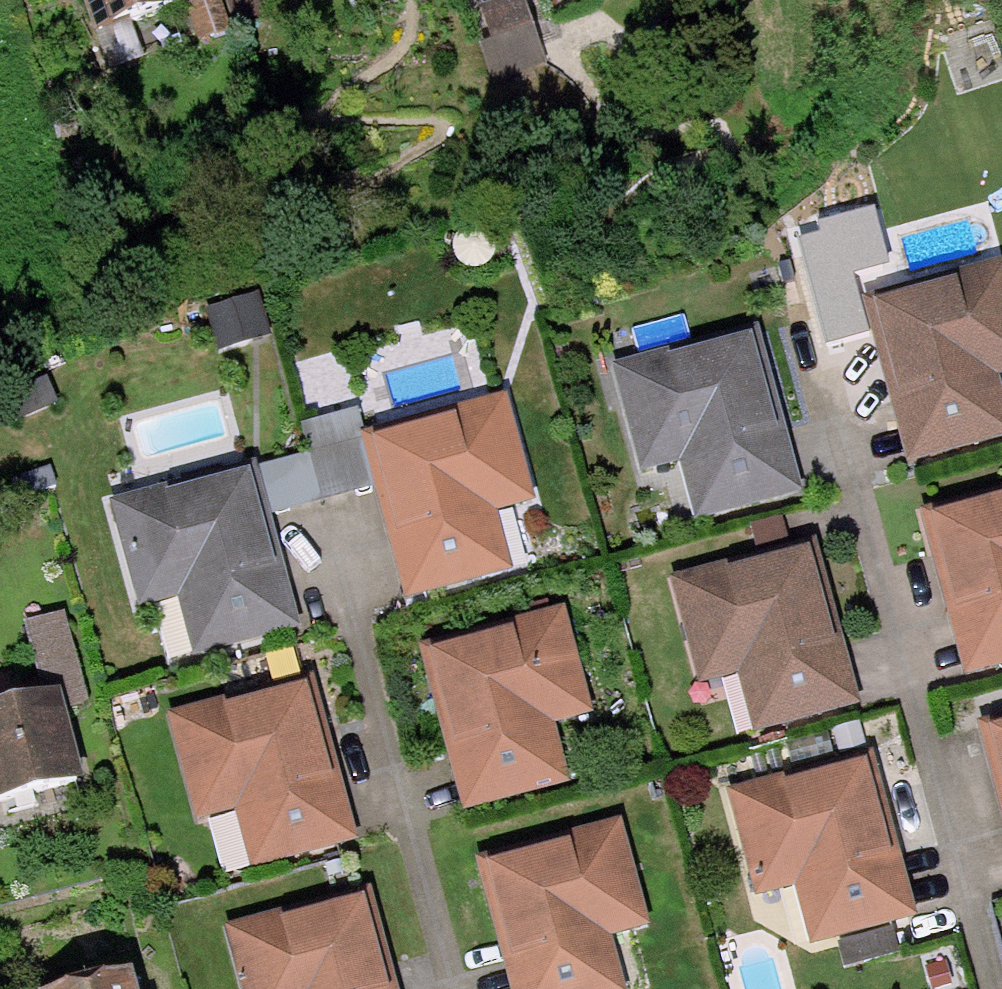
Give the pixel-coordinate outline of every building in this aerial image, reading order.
[(94,21),(154,0),(87,0),(94,21)] [(223,0),(187,0),(199,37),(232,26),(223,0)] [(236,25),(272,14),(268,0),(228,0),(236,25)] [(480,3),(492,40),(479,44),(492,83),(549,64),(527,0),(487,0),(480,3)] [(847,337),(869,331),(854,271),(890,262),(875,204),(818,219),(820,230),(799,236),(825,344),(847,337)] [(861,293),(907,460),(1001,434),(1001,384),(999,372),(1001,372),(1001,255),(958,267),(959,273),(876,296),(874,290),(861,293)] [(260,292),(206,307),(218,349),(271,333),(260,292)] [(669,346),(611,362),(640,468),(680,457),(697,518),(804,489),(758,321),(750,324),(752,329),(671,351),(669,346)] [(49,374),(6,392),(18,419),(61,401),(49,374)] [(365,428),(361,430),(376,485),(406,596),(514,567),(499,509),(537,498),(508,389),(457,403),(459,409),(375,432),(374,426),(365,428)] [(361,430),(365,428),(359,405),(301,420),(309,450),(323,499),(376,485),(361,430)] [(270,514),(323,499),(309,450),(256,464),(270,514)] [(166,481),(108,497),(137,603),(176,593),(193,654),(300,624),(270,514),(256,464),(254,457),(247,459),(248,465),(167,487),(166,481)] [(920,506),(965,673),(1001,663),(1001,490),(934,509),(933,503),(920,506)] [(727,558),(669,574),(698,680),(737,669),(754,731),(861,701),(815,534),(808,536),(809,542),(728,564),(727,558)] [(431,639),(418,642),(463,809),(571,780),(555,721),(594,711),(565,602),(514,616),(516,622),(432,644),(431,639)] [(65,605),(23,616),(41,687),(60,682),(67,706),(90,700),(65,605)] [(223,694),(165,710),(194,816),(233,805),(250,866),(357,837),(311,670),(304,672),(305,677),(224,699),(223,694)] [(0,698),(0,793),(84,771),(67,706),(60,682),(41,687),(0,698)] [(976,718),(1001,814),(1001,717),(990,720),(989,715),(976,718)] [(784,771),(726,787),(755,893),(794,882),(811,944),(918,914),(872,747),(865,749),(866,754),(785,777),(784,771)] [(475,855),(511,988),(627,988),(612,934),(651,923),(622,814),(571,828),(573,834),(489,857),(488,851),(475,855)] [(224,923),(242,988),(400,988),(370,883),(363,885),(364,890),(283,913),(282,907),(224,923)] [(893,925),(837,939),(844,966),(900,951),(893,925)] [(37,987),(37,988),(138,988),(131,962),(37,987)]
